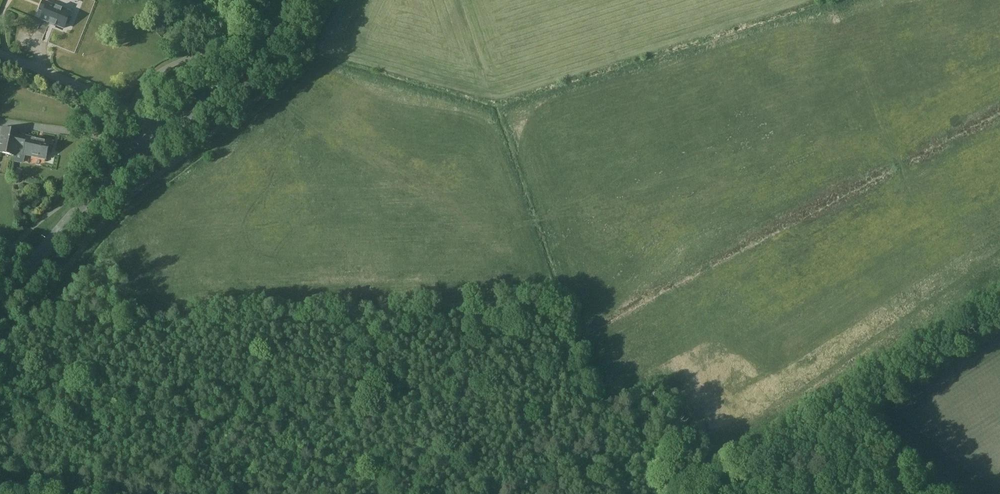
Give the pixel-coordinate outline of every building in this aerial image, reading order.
[(69,10),(42,1),(39,11),(43,12),(40,19),(63,28),(69,10)] [(29,40),(32,36),(22,28),(19,32),(29,40)] [(18,138),(19,132),(0,129),(0,131),(0,153),(14,155),(17,144),(24,145),(23,154),(45,159),(46,151),(49,151),(51,142),(27,138),(26,139),(18,138)]
